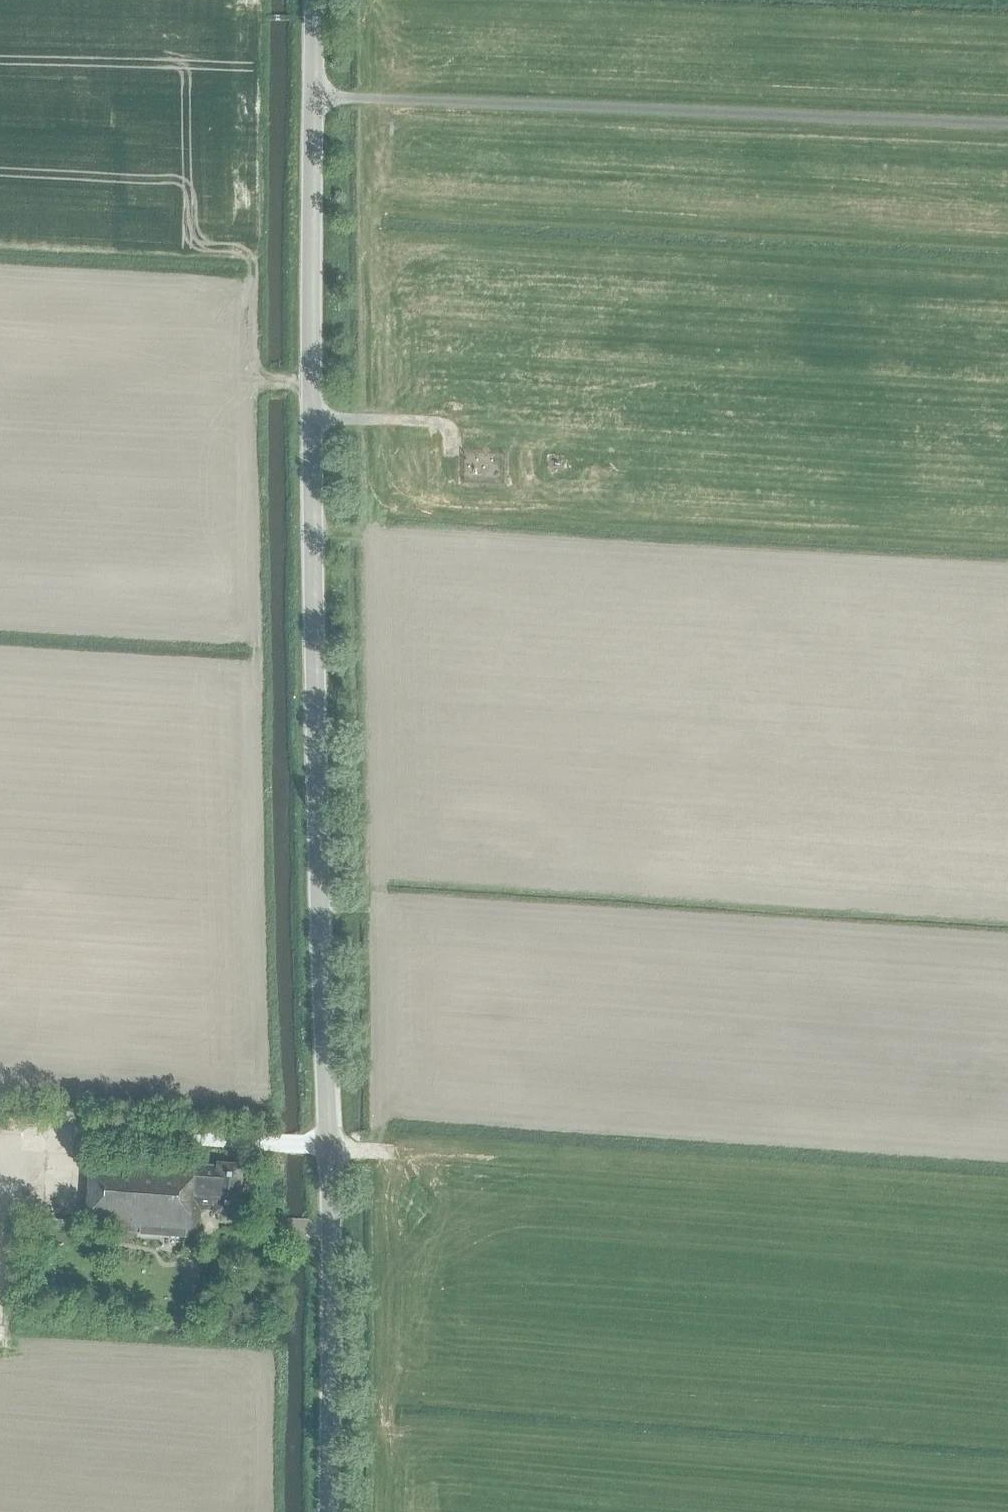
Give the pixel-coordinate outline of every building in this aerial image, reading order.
[(204,1158),(89,1149),(83,1228),(198,1237),(200,1208),(214,1209),(213,1213),(239,1215),(243,1165),(217,1163),(217,1166),(204,1165),(204,1158)]
